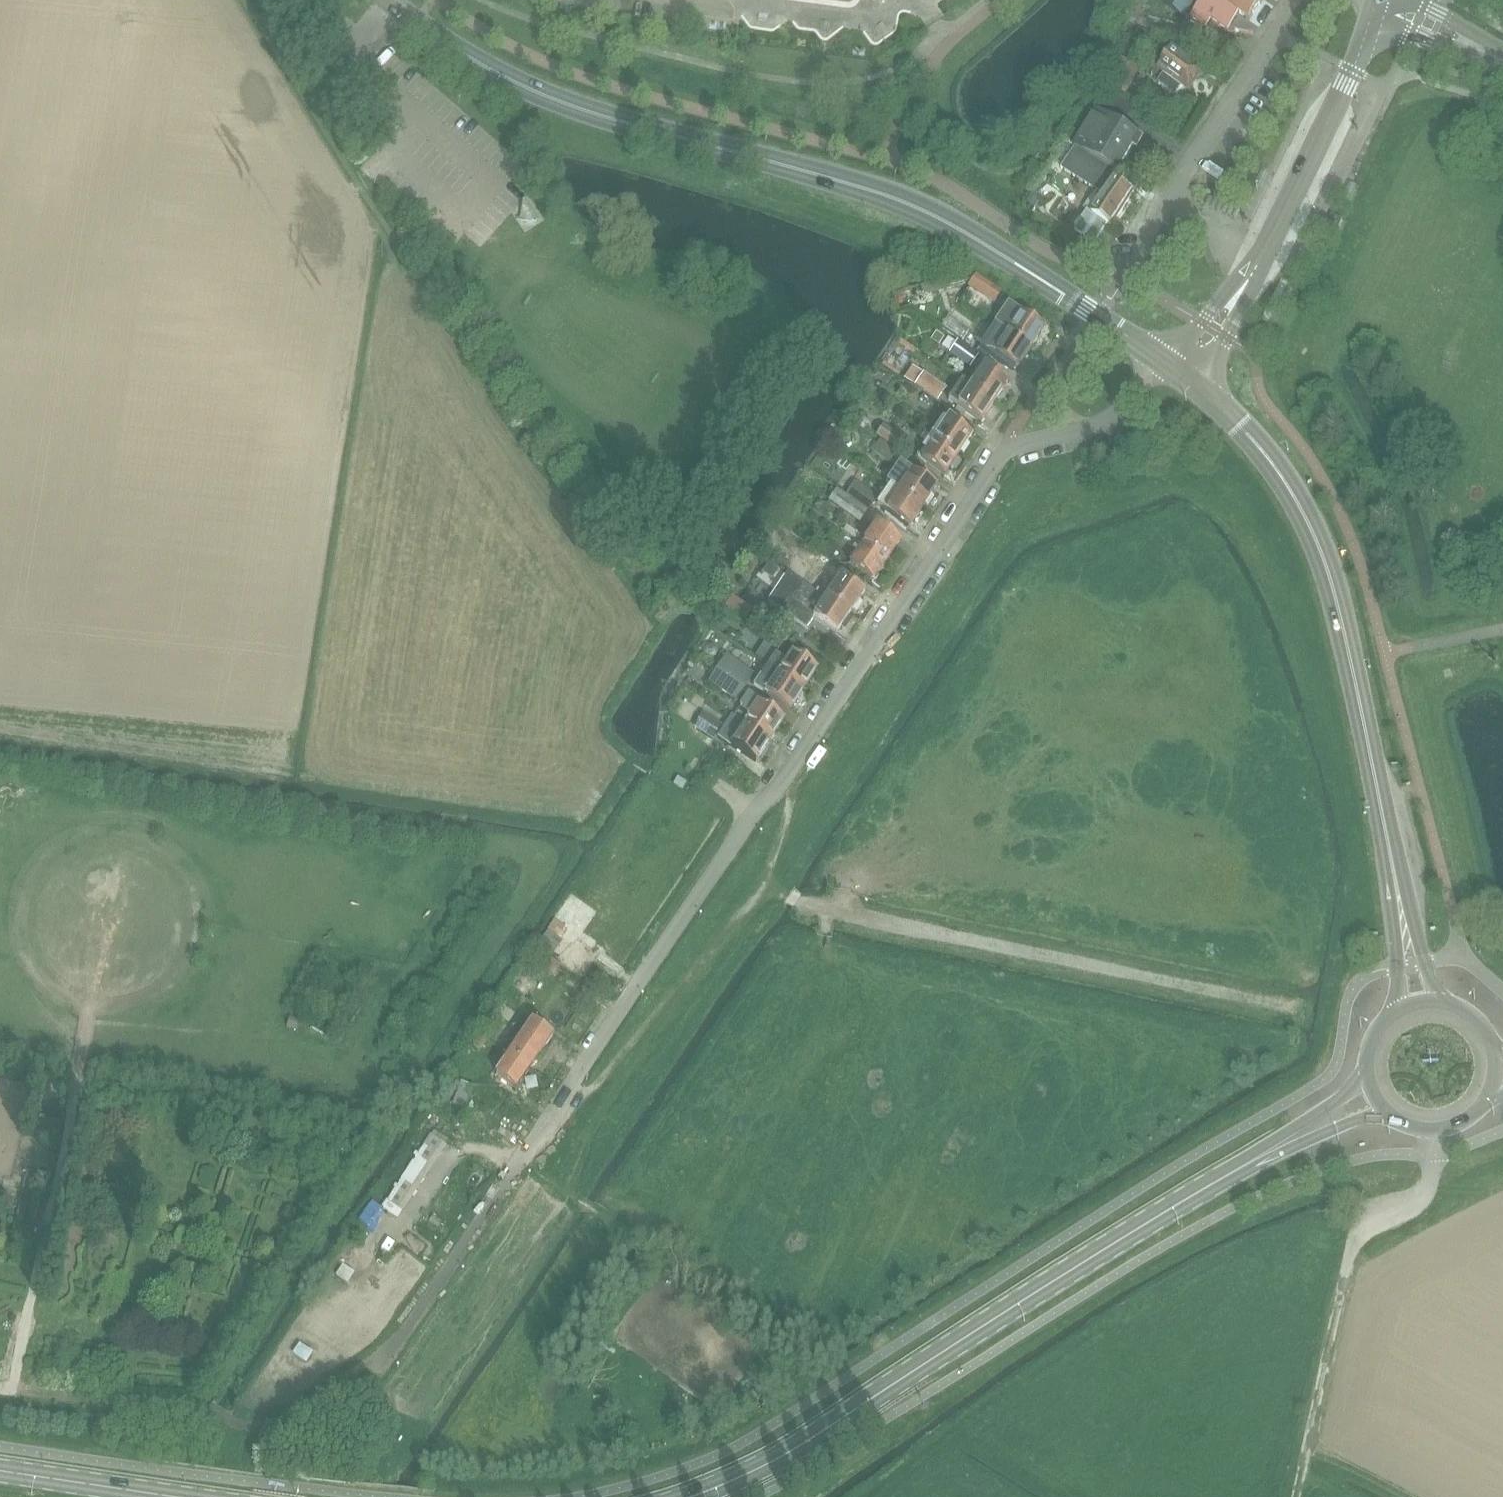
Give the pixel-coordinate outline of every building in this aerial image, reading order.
[(1194,0),(1170,0),(1166,6),(1183,17),(1194,0)] [(1206,30),(1212,22),(1229,33),(1240,15),(1250,22),(1265,0),(1264,0),(1204,0),(1191,20),(1206,30)] [(1177,97),(1184,87),(1189,90),(1202,72),(1173,52),(1161,71),(1166,75),(1160,86),(1177,97)] [(1120,60),(1107,79),(1127,93),(1140,74),(1120,60)] [(1078,146),(1118,172),(1140,136),(1098,111),(1077,145),(1078,146)] [(1118,172),(1078,146),(1062,169),(1099,193),(1095,198),(1101,202),(1092,216),(1108,227),(1112,229),(1136,193),(1118,181),(1122,175),(1118,172)] [(1048,190),(1033,213),(1055,228),(1056,227),(1070,205),(1048,190)] [(1033,191),(1026,202),(1034,208),(1042,197),(1033,191)] [(524,200),(522,218),(539,223),(524,200)] [(1086,212),(1073,233),(1094,247),(1108,227),(1092,216),(1086,212)] [(950,275),(936,280),(939,293),(954,288),(951,277),(950,275)] [(1007,305),(993,326),(994,326),(1005,334),(1006,333),(1017,341),(1030,350),(1044,330),(1047,325),(1028,312),(1024,317),(1019,313),(1007,305)] [(994,326),(979,350),(1012,372),(1015,368),(1017,370),(1030,350),(1017,341),(1006,333),(1005,334),(994,326)] [(937,332),(931,340),(940,345),(945,338),(937,332)] [(958,343),(950,354),(969,367),(977,356),(958,343)] [(984,367),(970,387),(994,403),(1007,383),(984,367)] [(923,374),(914,386),(938,402),(947,389),(923,373),(923,374)] [(962,381),(948,401),(957,406),(963,411),(980,422),(994,403),(970,387),(962,381)] [(951,416),(935,440),(958,456),(974,432),(951,416)] [(907,442),(888,430),(881,441),(900,454),(907,442)] [(945,476),(958,456),(935,440),(921,460),(945,476)] [(897,454),(879,442),(872,452),(890,465),(897,454)] [(913,473),(899,492),(923,509),(936,489),(913,473)] [(855,482),(845,496),(868,511),(878,497),(855,482)] [(836,490),(828,502),(861,523),(868,511),(845,496),(836,490)] [(907,532),(923,509),(899,492),(883,516),(907,532)] [(877,525),(863,545),(887,562),(900,542),(877,525)] [(828,541),(820,553),(831,561),(839,549),(828,541)] [(873,581),(887,562),(863,545),(849,565),(873,581)] [(788,574),(768,603),(802,627),(806,629),(813,618),(818,621),(837,634),(850,614),(833,602),(827,598),(826,600),(788,574)] [(827,578),(819,591),(828,597),(827,598),(833,602),(850,614),(864,595),(841,579),(837,585),(827,578)] [(732,596),(727,604),(747,617),(752,609),(732,596)] [(803,635),(783,622),(777,632),(796,645),(803,635)] [(768,667),(803,691),(818,669),(782,646),(768,667)] [(717,670),(746,689),(755,675),(726,656),(717,670)] [(789,712),(803,691),(768,667),(760,678),(770,685),(764,695),(789,712)] [(737,703),(746,689),(717,670),(708,684),(737,703)] [(735,717),(734,718),(738,720),(745,725),(770,741),(784,720),(759,704),(748,697),(735,717)] [(732,715),(717,737),(731,746),(756,762),(770,741),(745,725),(738,720),(734,718),(735,717),(732,715)] [(712,741),(721,728),(710,721),(701,734),(712,741)] [(532,1023),(510,1056),(530,1071),(553,1038),(532,1023)] [(474,1046),(482,1051),(489,1040),(482,1035),(474,1046)] [(516,1091),(530,1071),(510,1056),(496,1076),(516,1091)] [(452,1104),(464,1109),(472,1087),(461,1082),(452,1104)] [(431,1136),(424,1147),(439,1157),(446,1146),(431,1136)] [(424,1147),(417,1158),(432,1168),(439,1157),(424,1147)] [(402,1180),(394,1191),(410,1201),(417,1190),(402,1180)] [(388,1200),(387,1202),(402,1212),(410,1201),(394,1191),(388,1200)] [(387,1199),(382,1208),(398,1219),(402,1212),(387,1202),(388,1200),(387,1199)]
